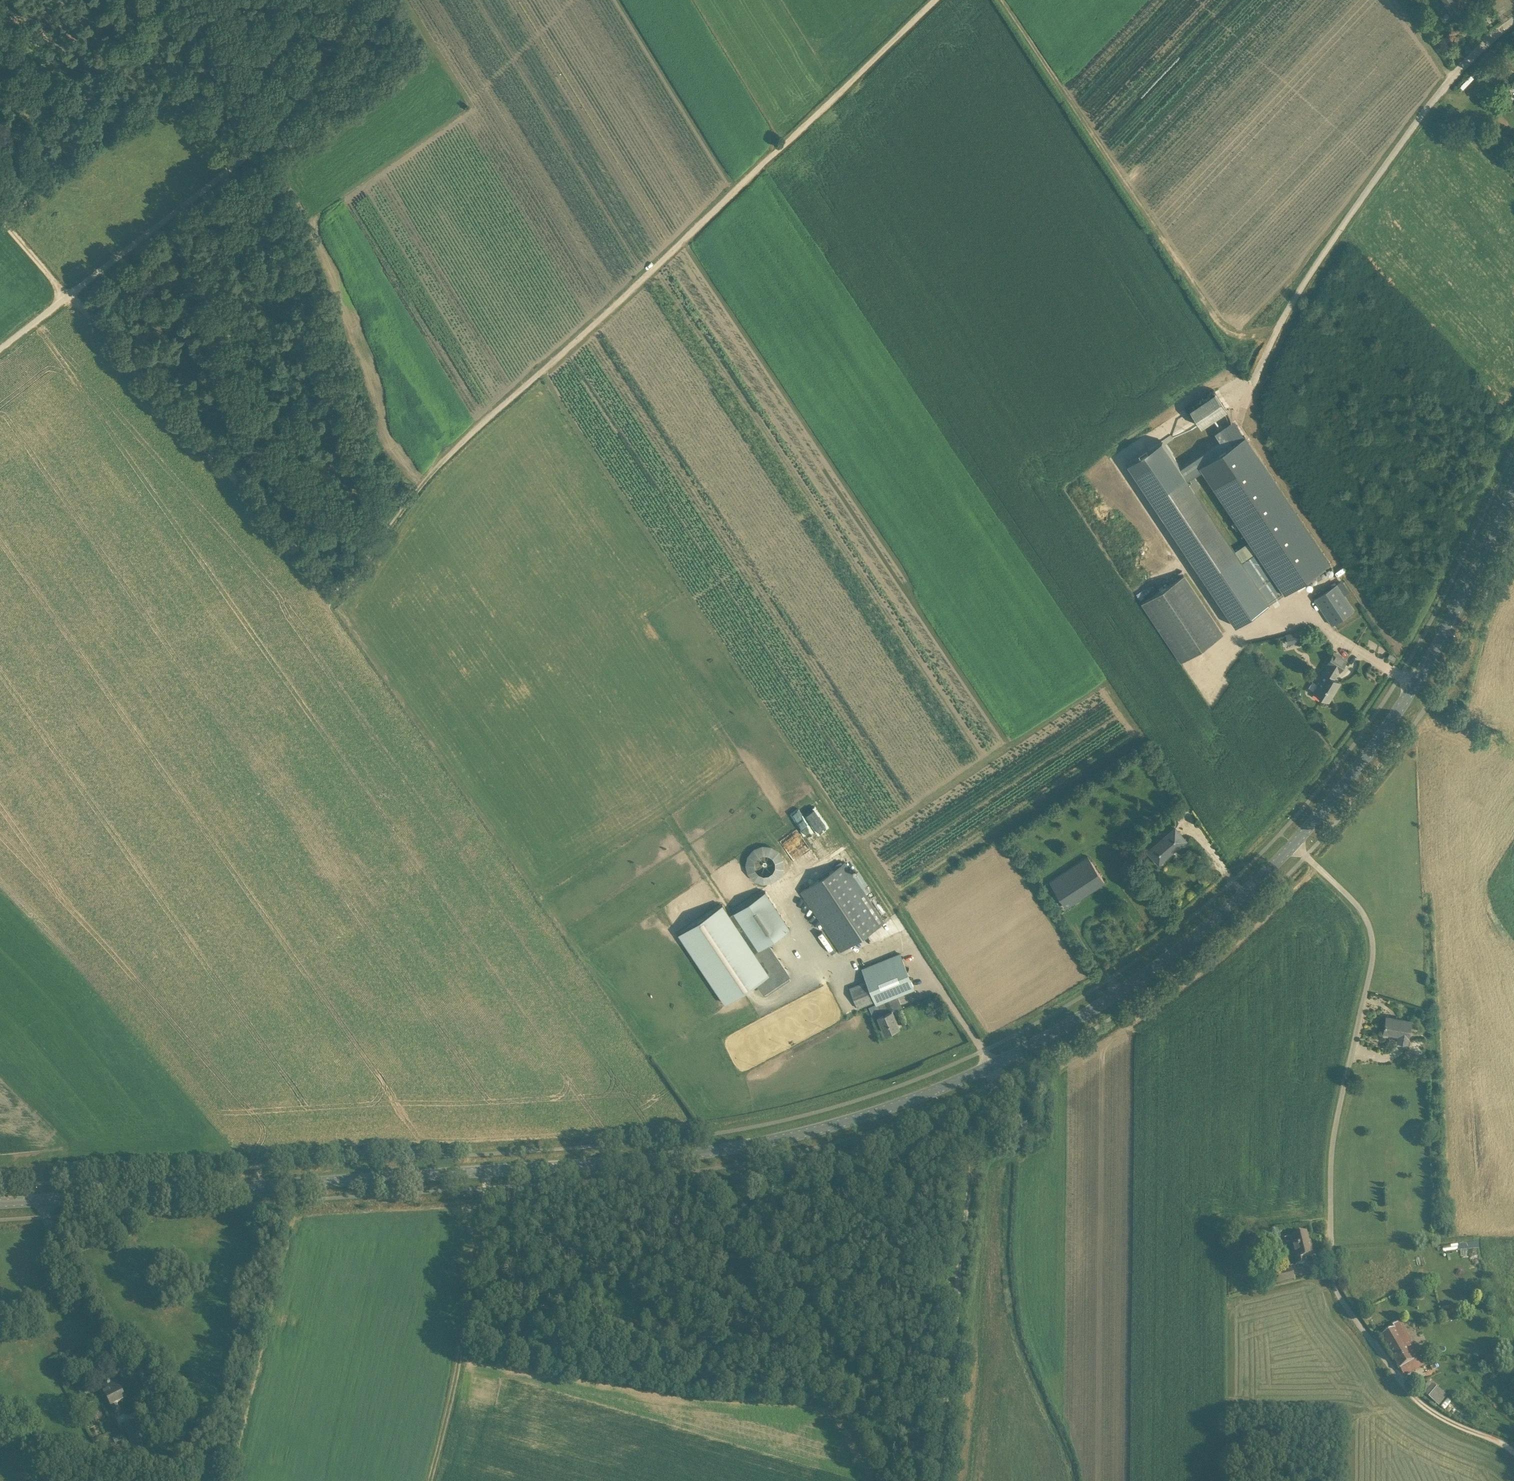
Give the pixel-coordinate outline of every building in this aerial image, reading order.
[(1456,19),(1466,11),(1458,0),(1442,0),(1456,19)] [(395,61),(387,65),(391,70),(398,66),(395,61)] [(1493,80),(1503,87),(1507,86),(1509,83),(1509,79),(1499,72),(1493,80)] [(1190,409),(1201,426),(1227,409),(1215,392),(1190,409)] [(1245,437),(1233,445),(1227,436),(1179,468),(1161,441),(1128,463),(1235,625),(1329,562),(1245,437)] [(1142,602),(1183,663),(1226,634),(1186,573),(1142,602)] [(1314,595),(1331,622),(1352,608),(1335,581),(1314,595)] [(1306,639),(1304,630),(1295,632),(1297,641),(1306,639)] [(1314,690),(1320,695),(1329,700),(1340,681),(1334,678),(1339,670),(1340,670),(1347,659),(1338,654),(1335,652),(1327,663),(1328,663),(1323,670),(1316,681),(1318,683),(1314,690)] [(838,842),(815,800),(802,807),(807,817),(801,820),(799,815),(795,817),(816,854),(838,842)] [(1148,851),(1159,863),(1186,839),(1175,827),(1148,851)] [(756,862),(759,861),(757,852),(747,854),(750,869),(757,868),(756,862)] [(1050,881),(1066,906),(1105,881),(1088,856),(1050,881)] [(845,862),(802,891),(841,950),(884,921),(845,862)] [(723,904),(679,933),(726,1003),(757,982),(763,990),(778,980),(775,977),(784,971),(766,944),(790,928),(766,890),(730,914),(723,904)] [(850,987),(858,1007),(875,1000),(876,1003),(877,1003),(885,1000),(914,988),(900,953),(862,969),(867,980),(850,987)] [(889,1011),(885,1000),(877,1003),(882,1014),(878,1015),(885,1032),(899,1026),(892,1010),(889,1011)] [(1399,1034),(1398,1040),(1407,1042),(1408,1035),(1409,1036),(1411,1020),(1386,1016),(1384,1032),(1399,1034)] [(1291,1236),(1297,1264),(1306,1262),(1305,1257),(1313,1255),(1311,1245),(1309,1245),(1306,1232),(1291,1236)] [(1292,1270),(1272,1274),(1275,1284),(1294,1279),(1292,1270)] [(1441,1308),(1443,1317),(1457,1313),(1469,1310),(1467,1302),(1441,1308)] [(1381,1336),(1404,1376),(1418,1368),(1405,1344),(1412,1341),(1401,1322),(1393,1326),(1394,1328),(1381,1336)] [(108,1384),(102,1386),(111,1406),(112,1406),(116,1413),(121,1411),(117,1403),(126,1399),(116,1380),(110,1383),(110,1382),(107,1383),(108,1384)] [(1430,1396),(1444,1409),(1453,1399),(1439,1387),(1430,1396)] [(123,1426),(137,1454),(151,1447),(137,1419),(123,1426)]
